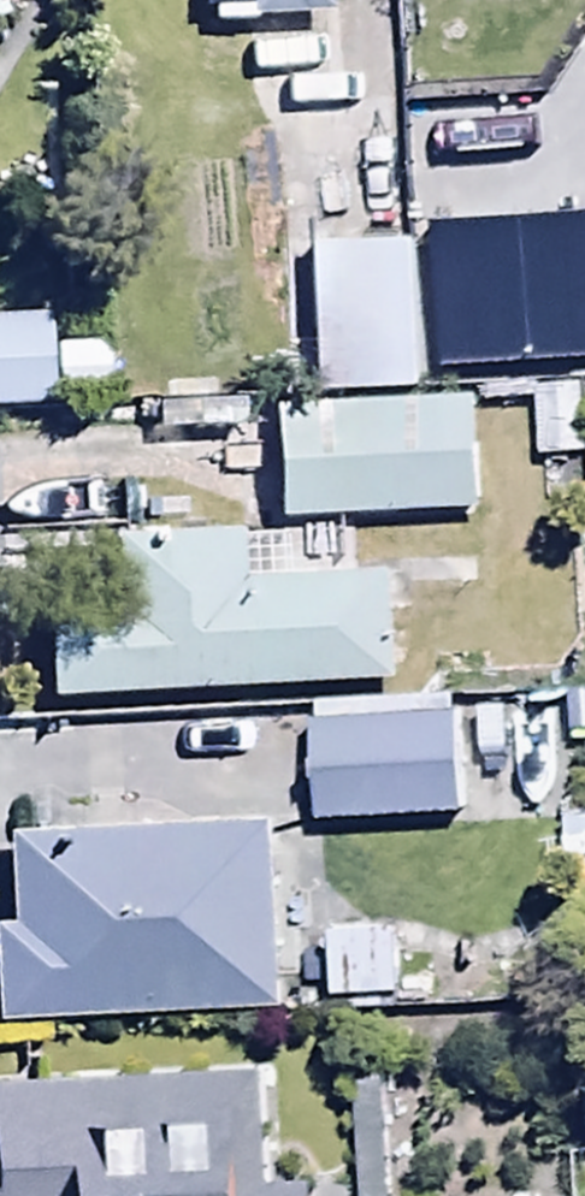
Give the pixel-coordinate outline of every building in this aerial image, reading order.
[(212,17),(333,13),(333,9),(345,8),(345,0),(211,0),(212,17)] [(564,56),(566,192),(584,192),(584,0),(514,0),(515,57),(564,56)] [(278,70),(279,113),(372,113),(372,70),(278,70)] [(303,390),(417,389),(415,245),(326,247),(325,205),(286,205),(287,263),(302,263),(303,390)] [(46,409),(43,318),(0,319),(0,411),(46,409)] [(53,346),(56,402),(106,400),(105,345),(53,346)] [(273,404),(280,520),(476,513),(472,396),(273,404)] [(40,611),(44,694),(397,680),(392,573),(237,580),(235,530),(108,535),(111,608),(40,611)] [(309,706),(314,825),(456,818),(451,699),(309,706)] [(275,1006),(267,827),(11,839),(15,933),(0,934),(0,1019),(275,1006)] [(330,933),(329,995),(397,996),(398,934),(330,933)] [(258,1079),(0,1085),(0,1195),(308,1195),(307,1188),(261,1189),(258,1079)] [(348,1088),(350,1195),(381,1195),(380,1087),(348,1088)]
